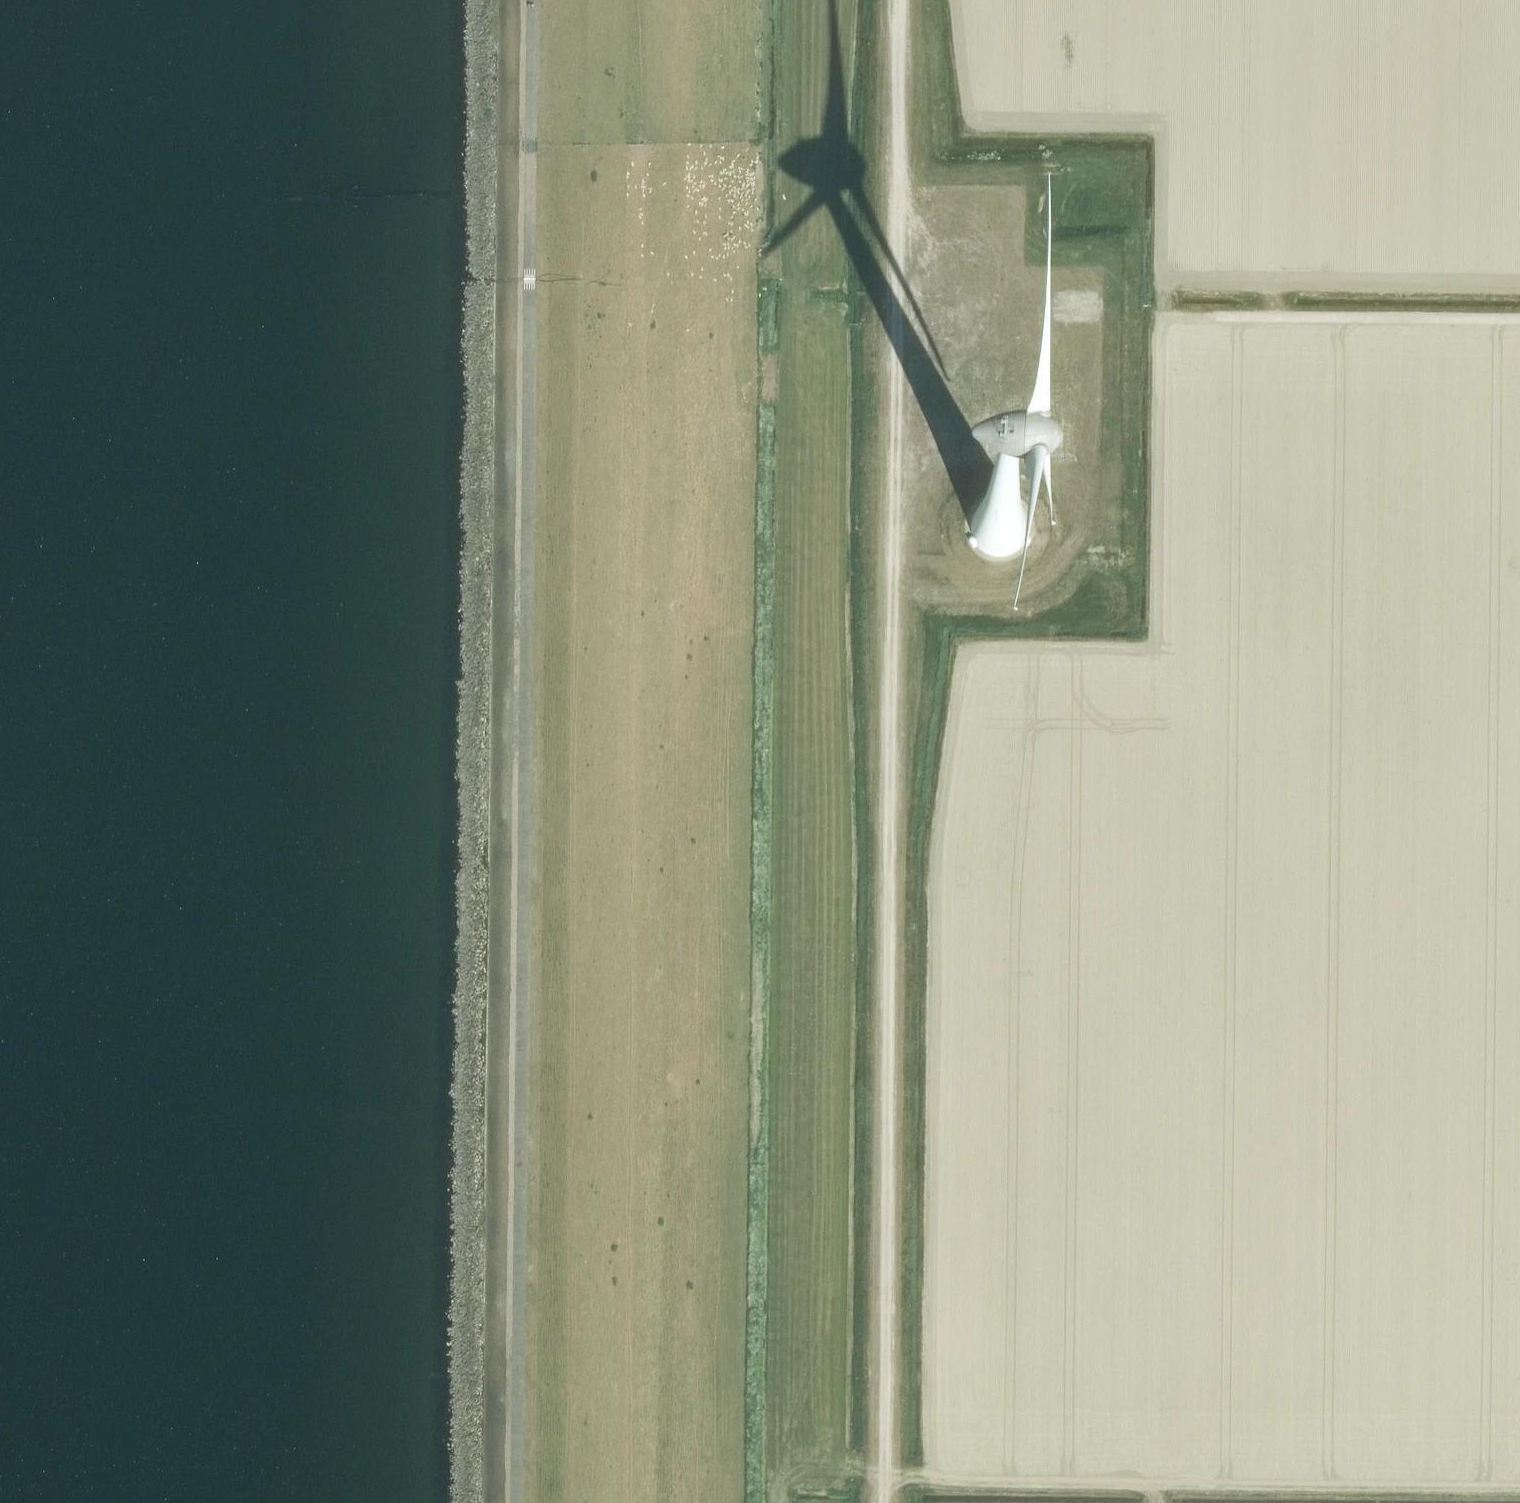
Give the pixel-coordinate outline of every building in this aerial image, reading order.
[(967,518),(965,528),(967,537),(971,545),(977,552),(985,558),(994,560),(1003,560),(1012,558),(1020,552),(1026,545),(1030,537),(1031,528),(1030,518),(1026,510),(1020,503),(1012,498),(1003,495),(994,495),(985,498),(977,503),(971,510),(967,518)]
